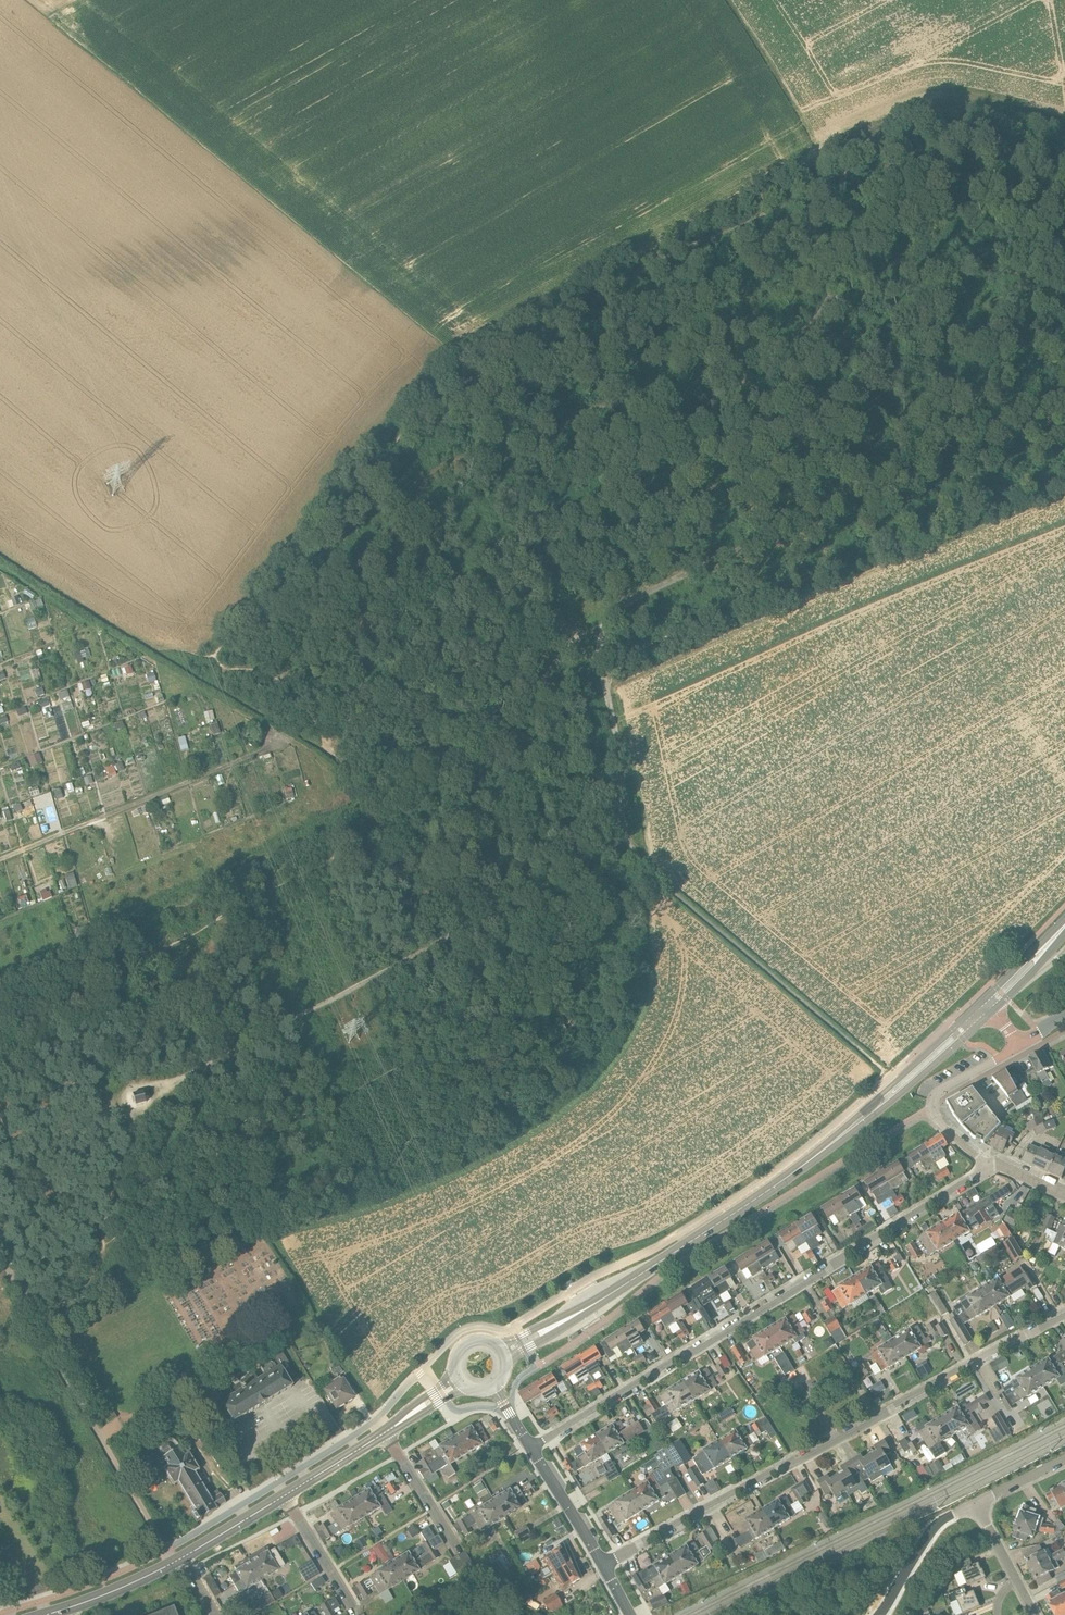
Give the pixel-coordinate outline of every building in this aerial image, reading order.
[(18,596),(7,600),(9,607),(20,603),(18,596)] [(41,599),(30,603),(33,609),(44,605),(41,599)] [(155,672),(148,674),(150,682),(157,680),(155,672)] [(89,681),(82,684),(85,691),(92,688),(89,681)] [(42,687),(37,689),(39,696),(45,694),(42,687)] [(68,690),(59,693),(62,700),(70,696),(68,690)] [(47,698),(38,702),(41,708),(50,705),(47,698)] [(26,707),(17,710),(20,716),(28,712),(26,707)] [(0,717),(0,723),(1,724),(9,721),(6,715),(0,717)] [(123,721),(116,723),(119,729),(126,727),(123,721)] [(216,723),(210,725),(213,735),(220,733),(216,723)] [(185,737),(178,739),(179,747),(187,745),(185,737)] [(40,753),(30,757),(33,765),(43,761),(40,753)] [(12,765),(15,770),(22,767),(20,762),(12,765)] [(122,762),(116,765),(119,772),(125,769),(122,762)] [(113,765),(107,768),(111,777),(117,774),(113,765)] [(221,774),(216,776),(219,785),(225,783),(221,774)] [(90,776),(83,778),(85,786),(93,784),(90,776)] [(291,787),(284,789),(286,798),(293,796),(291,787)] [(60,788),(53,790),(56,800),(62,798),(60,788)] [(20,803),(14,806),(17,813),(23,811),(20,803)] [(9,810),(5,811),(4,811),(6,818),(8,821),(12,820),(9,810)] [(74,874),(66,876),(71,888),(78,885),(74,874)] [(48,893),(46,889),(40,892),(44,899),(52,895),(50,891),(48,893)] [(26,895),(19,898),(23,908),(30,905),(26,895)] [(87,926),(76,929),(78,936),(89,933),(87,926)] [(1046,1088),(1052,1085),(1044,1071),(1050,1068),(1041,1052),(1029,1059),(1046,1088)] [(1011,1080),(1007,1071),(1007,1070),(992,1078),(1017,1108),(1027,1101),(1024,1095),(1014,1078),(1011,1080)] [(950,1107),(950,1108),(954,1116),(955,1116),(964,1128),(974,1138),(984,1143),(1002,1125),(973,1089),(961,1096),(952,1101),(950,1107)] [(136,1105),(147,1102),(150,1097),(149,1093),(144,1090),(133,1093),(136,1105)] [(1030,1109),(1036,1119),(1042,1116),(1037,1106),(1030,1109)] [(1029,1131),(1034,1129),(1046,1123),(1042,1116),(1036,1119),(1026,1124),(1029,1131)] [(1046,1123),(1034,1129),(1037,1136),(1057,1127),(1054,1120),(1046,1123)] [(1015,1135),(1001,1128),(999,1133),(997,1133),(991,1146),(1003,1152),(1007,1143),(1011,1145),(1015,1135)] [(924,1145),(936,1163),(946,1157),(942,1149),(947,1146),(940,1135),(924,1145)] [(1043,1150),(1030,1144),(1023,1161),(1035,1166),(1048,1172),(1055,1155),(1043,1150)] [(910,1156),(904,1159),(910,1169),(916,1166),(915,1165),(920,1162),(925,1170),(936,1163),(924,1145),(909,1154),(910,1156)] [(1048,1172),(1061,1178),(1064,1170),(1064,1159),(1056,1155),(1055,1155),(1052,1162),(1048,1172)] [(910,1169),(904,1159),(903,1160),(898,1163),(881,1173),(893,1190),(896,1189),(903,1184),(909,1181),(904,1173),(910,1169)] [(940,1171),(944,1177),(949,1174),(945,1167),(940,1171)] [(939,1180),(944,1177),(940,1171),(935,1174),(939,1180)] [(901,1204),(897,1198),(893,1190),(881,1173),(866,1182),(872,1192),(877,1200),(881,1197),(883,1201),(891,1197),(893,1200),(897,1207),(901,1204)] [(839,1198),(850,1216),(854,1223),(858,1230),(863,1227),(859,1222),(861,1220),(856,1212),(860,1210),(855,1202),(861,1199),(854,1189),(839,1198)] [(988,1197),(993,1204),(1002,1199),(997,1192),(988,1197)] [(985,1209),(993,1204),(988,1197),(966,1210),(959,1214),(942,1223),(949,1233),(966,1223),(972,1219),(985,1210),(985,1209)] [(839,1223),(850,1216),(839,1198),(822,1208),(829,1219),(834,1215),(839,1223)] [(982,1227),(992,1221),(992,1220),(999,1215),(993,1204),(985,1209),(985,1210),(972,1219),(966,1223),(949,1233),(954,1242),(971,1232),(970,1231),(980,1225),(982,1227)] [(1020,1218),(1010,1212),(1005,1222),(1014,1227),(1020,1218)] [(1043,1228),(1049,1231),(1055,1218),(1049,1215),(1043,1228)] [(807,1243),(812,1251),(816,1249),(820,1246),(815,1237),(822,1233),(817,1226),(811,1216),(795,1226),(806,1243),(807,1243)] [(875,1227),(872,1221),(863,1227),(858,1230),(861,1235),(875,1227)] [(853,1233),(858,1230),(854,1223),(849,1226),(853,1233)] [(926,1247),(949,1233),(942,1223),(926,1233),(927,1234),(920,1238),(926,1247)] [(1011,1234),(1005,1223),(999,1227),(1006,1238),(1011,1234)] [(796,1249),(806,1243),(795,1226),(780,1235),(786,1245),(790,1252),(796,1249)] [(902,1239),(907,1234),(904,1230),(899,1236),(902,1239)] [(1045,1240),(1052,1243),(1048,1252),(1055,1256),(1060,1247),(1064,1249),(1064,1238),(1057,1234),(1049,1231),(1045,1240)] [(938,1252),(954,1242),(949,1233),(926,1247),(931,1255),(937,1251),(938,1252)] [(983,1253),(999,1243),(994,1236),(979,1245),(983,1253)] [(1015,1262),(1024,1256),(1014,1238),(1004,1244),(1015,1262)] [(751,1252),(762,1270),(779,1259),(774,1252),(768,1242),(767,1242),(751,1252)] [(912,1255),(919,1251),(914,1243),(907,1247),(912,1255)] [(993,1255),(1004,1249),(1001,1243),(990,1250),(993,1255)] [(810,1259),(814,1257),(810,1250),(806,1252),(810,1259)] [(752,1276),(762,1270),(751,1252),(736,1261),(743,1272),(748,1269),(752,1276)] [(891,1268),(897,1265),(894,1260),(888,1264),(891,1268)] [(871,1280),(883,1273),(878,1264),(872,1268),(871,1267),(854,1277),(860,1287),(871,1280)] [(989,1298),(1030,1273),(1029,1272),(1026,1275),(1023,1270),(1020,1266),(1000,1279),(999,1278),(983,1288),(989,1298)] [(708,1279),(719,1297),(720,1297),(730,1290),(725,1282),(731,1278),(725,1268),(708,1279)] [(993,1275),(989,1268),(983,1272),(987,1279),(993,1275)] [(767,1276),(771,1282),(776,1280),(772,1273),(767,1276)] [(860,1287),(866,1296),(879,1288),(882,1295),(893,1288),(883,1273),(871,1280),(860,1287)] [(989,1298),(994,1306),(1010,1297),(1009,1296),(1029,1284),(1032,1289),(1037,1286),(1030,1273),(989,1298)] [(767,1285),(771,1282),(767,1276),(763,1279),(767,1285)] [(838,1300),(860,1287),(854,1277),(839,1287),(840,1287),(832,1291),(838,1300)] [(704,1305),(719,1297),(708,1279),(693,1288),(700,1299),(700,1298),(704,1305)] [(929,1293),(935,1290),(932,1285),(926,1289),(929,1293)] [(850,1306),(866,1296),(860,1287),(838,1300),(843,1308),(849,1304),(850,1306)] [(953,1321),(989,1298),(983,1288),(966,1298),(967,1299),(961,1303),(961,1304),(954,1308),(956,1311),(949,1315),(953,1321)] [(941,1317),(948,1313),(936,1292),(929,1296),(941,1317)] [(680,1329),(684,1336),(689,1333),(682,1322),(680,1324),(679,1321),(687,1316),(686,1315),(692,1312),(688,1305),(689,1305),(682,1294),(665,1305),(676,1323),(680,1329)] [(874,1297),(870,1299),(876,1309),(875,1309),(880,1316),(886,1313),(881,1306),(880,1306),(874,1297)] [(702,1307),(697,1298),(693,1300),(699,1309),(702,1307)] [(978,1316),(994,1306),(989,1298),(953,1321),(951,1322),(964,1346),(973,1341),(964,1324),(971,1320),(978,1316)] [(723,1303),(727,1310),(733,1306),(729,1300),(723,1303)] [(825,1309),(831,1305),(828,1300),(822,1304),(825,1309)] [(666,1329),(676,1323),(665,1305),(650,1314),(656,1324),(662,1322),(666,1329)] [(708,1324),(716,1319),(708,1305),(699,1310),(708,1324)] [(805,1320),(813,1316),(812,1315),(810,1311),(803,1315),(805,1320)] [(775,1339),(799,1324),(793,1316),(791,1312),(784,1316),(786,1319),(769,1329),(775,1339)] [(813,1316),(805,1320),(808,1324),(815,1320),(813,1316)] [(837,1343),(846,1337),(834,1317),(825,1322),(837,1343)] [(1009,1329),(1015,1325),(1011,1319),(1005,1323),(1009,1329)] [(621,1332),(632,1350),(644,1343),(639,1335),(644,1331),(638,1321),(621,1332)] [(929,1331),(936,1326),(933,1322),(926,1326),(929,1331)] [(936,1326),(929,1331),(936,1342),(942,1338),(949,1334),(942,1323),(936,1326)] [(775,1339),(781,1348),(794,1341),(796,1344),(806,1337),(803,1333),(806,1331),(804,1328),(802,1330),(799,1324),(775,1339)] [(881,1326),(876,1328),(881,1335),(885,1333),(884,1330),(881,1326)] [(899,1350),(923,1335),(917,1327),(911,1330),(910,1329),(893,1340),(899,1350)] [(680,1339),(684,1336),(680,1329),(676,1332),(680,1339)] [(752,1353),(775,1339),(769,1329),(754,1338),(754,1339),(747,1344),(752,1353)] [(606,1341),(600,1345),(606,1354),(610,1360),(617,1355),(613,1350),(617,1348),(622,1356),(632,1350),(621,1332),(606,1341)] [(899,1350),(905,1358),(919,1350),(921,1354),(931,1348),(928,1343),(932,1341),(930,1336),(925,1339),(923,1335),(899,1350)] [(834,1344),(830,1338),(827,1339),(826,1344),(828,1348),(834,1344)] [(767,1357),(781,1348),(775,1339),(752,1353),(757,1361),(761,1367),(770,1361),(767,1357)] [(886,1358),(899,1350),(893,1340),(877,1349),(878,1351),(877,1351),(876,1350),(873,1351),(874,1353),(872,1355),(877,1364),(886,1358)] [(600,1358),(606,1354),(600,1345),(599,1345),(595,1348),(579,1357),(590,1376),(601,1369),(596,1361),(601,1358),(600,1358)] [(739,1361),(746,1357),(738,1345),(732,1349),(739,1361)] [(195,1399),(216,1433),(293,1386),(291,1383),(299,1378),(281,1349),(273,1355),(279,1365),(277,1367),(274,1362),(263,1368),(266,1373),(258,1378),(255,1373),(230,1388),(225,1381),(195,1399)] [(889,1368),(905,1358),(899,1350),(886,1358),(877,1364),(882,1371),(889,1367),(889,1368)] [(1050,1359),(1049,1358),(1033,1368),(1039,1378),(1053,1370),(1062,1364),(1062,1363),(1064,1361),(1064,1350),(1050,1359)] [(657,1358),(653,1352),(647,1355),(651,1362),(657,1358)] [(791,1373),(795,1370),(784,1352),(774,1358),(785,1376),(790,1373),(791,1373)] [(637,1357),(640,1363),(646,1360),(642,1353),(637,1357)] [(594,1398),(601,1394),(598,1389),(595,1382),(590,1376),(579,1357),(563,1367),(569,1377),(574,1374),(579,1382),(588,1377),(589,1380),(587,1381),(590,1386),(588,1387),(594,1398)] [(636,1365),(640,1363),(637,1357),(632,1359),(636,1365)] [(995,1372),(1000,1369),(996,1361),(990,1363),(995,1372)] [(338,1374),(344,1371),(338,1362),(329,1366),(334,1374),(337,1372),(338,1374)] [(871,1367),(868,1362),(861,1367),(862,1369),(864,1372),(871,1367)] [(918,1368),(924,1377),(933,1372),(927,1363),(918,1368)] [(719,1374),(726,1370),(725,1369),(723,1364),(716,1368),(719,1374)] [(1044,1387),(1057,1379),(1061,1386),(1064,1383),(1064,1374),(1064,1373),(1064,1369),(1062,1364),(1053,1370),(1039,1378),(1044,1387)] [(874,1371),(871,1367),(864,1372),(859,1374),(858,1375),(861,1379),(866,1376),(874,1371)] [(1003,1400),(1016,1392),(1039,1378),(1033,1368),(1017,1378),(1017,1379),(1010,1383),(1011,1384),(1004,1389),(1006,1391),(1000,1395),(1003,1400)] [(689,1391),(712,1377),(707,1369),(700,1373),(699,1372),(683,1382),(689,1391)] [(535,1385),(546,1403),(557,1396),(553,1388),(558,1384),(552,1375),(535,1385)] [(341,1378),(339,1376),(330,1381),(332,1384),(325,1389),(336,1408),(354,1397),(342,1378),(341,1378)] [(689,1391),(695,1401),(708,1393),(710,1396),(717,1392),(715,1387),(717,1385),(712,1377),(689,1391)] [(1016,1392),(1003,1400),(1009,1411),(1016,1407),(1014,1404),(1021,1400),(1027,1396),(1028,1398),(1044,1387),(1039,1378),(1016,1392)] [(661,1397),(666,1405),(689,1391),(683,1382),(667,1392),(667,1393),(661,1397)] [(880,1392),(876,1384),(871,1387),(875,1395),(880,1392)] [(536,1409),(546,1403),(535,1385),(520,1394),(526,1404),(531,1401),(536,1409)] [(678,1411),(695,1401),(689,1391),(666,1405),(664,1407),(652,1414),(657,1423),(671,1415),(671,1414),(677,1410),(678,1411)] [(978,1409),(985,1405),(990,1402),(986,1395),(967,1406),(965,1404),(959,1408),(958,1408),(942,1417),(948,1427),(971,1413),(978,1409)] [(652,1414),(664,1407),(660,1401),(654,1402),(652,1398),(645,1402),(647,1405),(642,1408),(647,1417),(652,1414)] [(981,1413),(987,1409),(985,1405),(978,1409),(981,1413)] [(550,1410),(554,1416),(559,1413),(555,1406),(550,1410)] [(108,1422),(117,1417),(112,1410),(104,1416),(108,1422)] [(992,1417),(1004,1438),(1012,1433),(999,1412),(992,1417)] [(948,1427),(954,1436),(968,1428),(972,1435),(981,1429),(971,1413),(948,1427)] [(633,1427),(639,1423),(636,1417),(630,1421),(633,1427)] [(924,1441),(948,1427),(942,1417),(929,1425),(926,1420),(915,1427),(919,1433),(924,1441)] [(755,1432),(770,1423),(766,1418),(752,1426),(755,1432)] [(491,1427),(497,1423),(494,1419),(488,1423),(491,1427)] [(674,1421),(668,1425),(673,1433),(680,1429),(674,1421)] [(623,1432),(626,1431),(625,1430),(620,1422),(613,1426),(596,1436),(602,1445),(623,1432)] [(460,1446),(483,1432),(478,1423),(471,1427),(455,1437),(460,1446)] [(497,1423),(491,1427),(493,1431),(500,1428),(497,1423)] [(602,1445),(608,1455),(625,1444),(624,1443),(644,1431),(639,1423),(633,1427),(626,1431),(623,1432),(602,1445)] [(770,1423),(755,1432),(758,1436),(766,1431),(771,1439),(777,1435),(770,1423)] [(941,1444),(954,1436),(948,1427),(924,1441),(929,1450),(930,1449),(935,1459),(946,1453),(941,1444)] [(725,1451),(748,1437),(743,1428),(737,1431),(736,1430),(719,1441),(725,1451)] [(460,1446),(466,1456),(483,1445),(482,1444),(483,1443),(484,1446),(487,1444),(486,1441),(488,1440),(483,1432),(460,1446)] [(580,1459),(602,1445),(596,1436),(581,1445),(581,1446),(574,1450),(580,1459)] [(185,1454),(177,1441),(175,1439),(172,1437),(168,1437),(165,1438),(163,1440),(160,1442),(159,1444),(158,1448),(159,1451),(148,1457),(157,1473),(164,1469),(174,1485),(177,1483),(194,1512),(192,1513),(193,1516),(196,1523),(202,1519),(201,1518),(218,1507),(227,1502),(218,1488),(210,1494),(196,1471),(200,1469),(190,1451),(185,1454)] [(437,1460),(460,1446),(455,1437),(439,1447),(434,1451),(432,1448),(421,1455),(423,1459),(420,1461),(424,1468),(437,1460)] [(725,1451),(731,1459),(747,1449),(753,1444),(748,1437),(725,1451)] [(911,1449),(918,1444),(916,1440),(909,1444),(905,1438),(899,1442),(905,1452),(911,1449)] [(672,1444),(668,1439),(663,1442),(666,1447),(672,1444)] [(706,1463),(725,1451),(719,1441),(703,1451),(704,1452),(697,1456),(692,1459),(698,1468),(706,1463)] [(870,1456),(880,1471),(883,1476),(894,1469),(887,1457),(893,1454),(885,1441),(874,1447),(877,1452),(870,1456)] [(662,1446),(660,1442),(654,1446),(656,1450),(662,1446)] [(918,1444),(911,1449),(914,1454),(921,1449),(920,1447),(918,1444)] [(592,1465),(608,1455),(602,1445),(580,1459),(585,1467),(591,1463),(592,1465)] [(665,1449),(676,1465),(678,1468),(684,1464),(672,1445),(665,1449)] [(451,1465),(466,1456),(460,1446),(437,1460),(424,1468),(418,1471),(424,1480),(424,1479),(428,1486),(439,1479),(435,1472),(442,1468),(448,1478),(456,1473),(451,1465)] [(670,1468),(676,1465),(665,1449),(654,1457),(656,1459),(660,1465),(662,1468),(646,1479),(648,1483),(632,1493),(637,1502),(660,1488),(675,1478),(672,1472),(670,1468)] [(715,1469),(731,1459),(725,1451),(706,1463),(698,1468),(703,1475),(707,1472),(707,1473),(715,1468),(715,1469)] [(880,1471),(870,1456),(864,1459),(861,1455),(851,1462),(859,1475),(859,1474),(864,1482),(869,1478),(872,1483),(883,1476),(880,1471)] [(566,1467),(572,1464),(569,1459),(563,1462),(566,1467)] [(609,1481),(620,1475),(611,1460),(604,1463),(607,1468),(609,1472),(605,1474),(609,1481)] [(944,1469),(939,1460),(929,1466),(934,1474),(944,1469)] [(853,1478),(859,1475),(851,1462),(841,1468),(843,1472),(837,1476),(847,1492),(858,1485),(853,1478)] [(484,1471),(481,1464),(476,1467),(480,1474),(484,1471)] [(606,1471),(603,1465),(597,1468),(600,1475),(606,1471)] [(924,1468),(922,1465),(917,1469),(923,1480),(933,1475),(928,1466),(924,1468)] [(698,1487),(704,1484),(694,1467),(688,1471),(698,1487)] [(919,1479),(916,1472),(911,1475),(914,1481),(919,1479)] [(378,1475),(373,1478),(376,1483),(382,1480),(378,1475)] [(847,1492),(837,1476),(831,1480),(828,1476),(817,1482),(826,1495),(832,1492),(836,1499),(836,1498),(840,1504),(850,1498),(847,1492)] [(637,1502),(643,1511),(659,1501),(658,1500),(665,1496),(664,1494),(674,1488),(679,1497),(686,1493),(676,1478),(675,1478),(660,1488),(637,1502)] [(359,1508),(382,1494),(376,1486),(373,1481),(364,1486),(367,1491),(353,1499),(359,1508)] [(392,1481),(385,1485),(388,1490),(395,1486),(392,1481)] [(485,1488),(481,1481),(475,1485),(479,1492),(485,1488)] [(713,1494),(721,1490),(717,1481),(708,1485),(713,1494)] [(799,1501),(805,1497),(804,1496),(808,1493),(812,1491),(806,1481),(792,1489),(796,1496),(799,1501)] [(528,1491),(535,1487),(532,1482),(526,1486),(528,1491)] [(395,1486),(388,1490),(391,1495),(398,1490),(395,1486)] [(1064,1508),(1064,1496),(1060,1486),(1051,1491),(1052,1491),(1046,1494),(1052,1507),(1058,1505),(1061,1510),(1064,1508)] [(499,1509),(522,1495),(517,1487),(510,1491),(509,1489),(493,1499),(499,1509)] [(535,1487),(528,1491),(531,1495),(538,1491),(535,1487)] [(615,1516),(637,1502),(632,1493),(616,1502),(616,1504),(609,1508),(615,1516)] [(359,1508),(364,1517),(386,1503),(382,1494),(359,1508)] [(499,1509),(505,1519),(521,1509),(520,1508),(527,1504),(522,1495),(499,1509)] [(768,1520),(791,1506),(786,1497),(779,1502),(778,1501),(763,1510),(768,1520)] [(805,1497),(799,1501),(801,1505),(807,1501),(805,1497)] [(335,1523),(359,1508),(353,1499),(337,1509),(337,1510),(330,1514),(335,1523)] [(475,1523),(499,1509),(493,1499),(477,1510),(477,1511),(470,1515),(464,1519),(453,1526),(458,1534),(462,1532),(469,1527),(475,1523)] [(627,1521),(643,1511),(637,1502),(615,1516),(617,1520),(615,1522),(617,1526),(626,1520),(627,1521)] [(1037,1527),(1041,1528),(1043,1524),(1044,1518),(1035,1515),(1037,1510),(1023,1505),(1021,1511),(1020,1511),(1017,1521),(1035,1526),(1037,1527)] [(768,1520),(774,1529),(790,1518),(790,1517),(796,1514),(791,1506),(768,1520)] [(453,1514),(449,1507),(444,1510),(448,1517),(453,1514)] [(348,1527),(364,1517),(359,1508),(335,1523),(328,1527),(318,1533),(322,1540),(327,1537),(328,1539),(347,1527),(348,1527)] [(488,1529),(505,1519),(499,1509),(475,1523),(480,1531),(487,1527),(488,1529)] [(746,1534),(768,1520),(763,1510),(747,1520),(747,1521),(740,1525),(746,1534)] [(827,1530),(833,1527),(825,1511),(818,1515),(825,1528),(826,1527),(827,1530)] [(602,1525),(607,1521),(604,1516),(598,1520),(602,1525)] [(562,1525),(559,1519),(553,1523),(557,1528),(562,1525)] [(1047,1533),(1050,1533),(1054,1534),(1054,1536),(1064,1528),(1064,1527),(1059,1519),(1054,1524),(1055,1525),(1048,1524),(1047,1533)] [(768,1520),(746,1534),(739,1538),(736,1540),(739,1544),(741,1547),(757,1538),(758,1540),(774,1529),(768,1520)] [(607,1521),(602,1525),(610,1538),(616,1535),(607,1521)] [(1041,1531),(1041,1532),(1047,1533),(1048,1524),(1043,1524),(1041,1528),(1037,1527),(1035,1526),(1017,1521),(1014,1531),(1015,1531),(1013,1536),(1027,1541),(1028,1536),(1034,1538),(1036,1530),(1041,1531)] [(318,1533),(328,1527),(326,1522),(319,1526),(318,1523),(314,1526),(318,1533)] [(518,1540),(530,1533),(526,1526),(514,1533),(518,1540)] [(383,1535),(378,1527),(374,1530),(379,1538),(383,1535)] [(469,1527),(462,1532),(465,1536),(472,1532),(469,1527)] [(700,1535),(707,1546),(713,1542),(718,1539),(711,1528),(706,1532),(706,1531),(700,1535)] [(391,1562),(398,1572),(434,1549),(443,1543),(439,1537),(435,1539),(430,1530),(421,1535),(426,1543),(409,1553),(408,1552),(391,1562)] [(732,1543),(736,1540),(739,1538),(736,1534),(729,1538),(732,1543)] [(367,1545),(364,1539),(355,1544),(358,1550),(367,1545)] [(386,1554),(390,1551),(391,1547),(387,1541),(381,1545),(384,1549),(386,1554)] [(713,1542),(707,1546),(709,1551),(716,1547),(713,1542)] [(768,1561),(786,1551),(781,1542),(754,1556),(758,1563),(767,1559),(768,1561)] [(378,1552),(384,1549),(381,1545),(380,1543),(373,1548),(375,1551),(375,1552),(378,1552)] [(676,1565),(699,1551),(694,1543),(687,1547),(671,1556),(676,1565)] [(279,1553),(285,1549),(282,1544),(276,1548),(279,1553)] [(533,1585),(546,1578),(552,1574),(570,1563),(561,1547),(542,1558),(547,1566),(542,1569),(541,1571),(542,1573),(534,1578),(530,1581),(533,1585)] [(1031,1571),(1051,1561),(1049,1558),(1045,1550),(1043,1551),(1041,1547),(1024,1556),(1027,1561),(1026,1561),(1031,1571)] [(251,1562),(257,1571),(263,1581),(279,1570),(278,1569),(285,1565),(274,1548),(267,1553),(267,1552),(266,1553),(264,1549),(250,1557),(253,1562),(251,1562)] [(434,1549),(398,1572),(403,1581),(420,1571),(419,1569),(439,1557),(434,1549)] [(467,1570),(473,1565),(465,1551),(458,1555),(467,1570)] [(698,1563),(705,1559),(699,1551),(676,1565),(682,1575),(699,1565),(698,1563)] [(1054,1559),(1055,1562),(1057,1562),(1061,1559),(1058,1553),(1053,1556),(1052,1556),(1054,1559)] [(467,1570),(458,1555),(449,1561),(458,1576),(467,1571),(467,1570)] [(655,1567),(648,1571),(647,1569),(639,1573),(646,1584),(653,1579),(676,1565),(671,1556),(655,1566),(655,1567)] [(234,1585),(257,1571),(251,1562),(253,1562),(250,1557),(234,1567),(236,1571),(235,1572),(229,1576),(234,1585)] [(961,1589),(965,1587),(985,1579),(985,1578),(985,1577),(981,1570),(979,1563),(973,1566),(970,1559),(952,1567),(961,1589)] [(1060,1567),(1057,1562),(1055,1562),(1054,1559),(1051,1561),(1031,1571),(1036,1580),(1039,1585),(1052,1578),(1049,1573),(1055,1570),(1055,1569),(1060,1567)] [(375,1586),(398,1572),(391,1562),(375,1572),(376,1573),(369,1577),(375,1586)] [(552,1574),(561,1589),(569,1585),(569,1586),(580,1579),(570,1563),(552,1574)] [(667,1585),(682,1575),(676,1565),(653,1579),(659,1588),(663,1595),(663,1594),(670,1590),(667,1585)] [(304,1581),(318,1572),(315,1566),(301,1575),(304,1581)] [(246,1591),(263,1581),(257,1571),(234,1585),(239,1593),(245,1589),(246,1591)] [(388,1590),(403,1581),(398,1572),(375,1586),(384,1602),(392,1597),(388,1590)] [(1064,1580),(1064,1572),(1055,1577),(1058,1583),(1064,1580)] [(633,1576),(639,1587),(646,1584),(639,1573),(633,1576)] [(205,1581),(215,1597),(221,1593),(215,1584),(213,1580),(210,1575),(203,1579),(205,1581)] [(546,1578),(533,1585),(533,1586),(536,1590),(548,1583),(546,1578)] [(356,1597),(361,1594),(367,1590),(362,1581),(351,1588),(356,1597)] [(690,1591),(686,1583),(679,1586),(682,1595),(690,1591)] [(649,1589),(646,1585),(646,1584),(639,1587),(643,1592),(649,1589)] [(536,1590),(533,1586),(527,1590),(532,1597),(538,1593),(536,1590)] [(980,1607),(979,1606),(980,1606),(974,1591),(968,1594),(965,1587),(961,1589),(948,1594),(955,1614),(961,1614),(980,1607)] [(283,1595),(278,1589),(271,1593),(276,1600),(283,1595)] [(367,1590),(361,1594),(364,1598),(370,1594),(367,1590)] [(1064,1606),(1064,1593),(1061,1595),(1058,1590),(1052,1594),(1046,1597),(1048,1603),(1053,1612),(1064,1606)] [(275,1602),(270,1593),(244,1609),(245,1614),(253,1614),(275,1602)] [(553,1612),(562,1606),(555,1594),(542,1602),(547,1611),(553,1612)] [(654,1610),(668,1603),(663,1594),(663,1595),(650,1601),(654,1610)] [(332,1612),(340,1607),(335,1599),(321,1607),(326,1614),(327,1614),(332,1612)] [(172,1605),(156,1611),(157,1614),(156,1614),(176,1614),(172,1605)] [(920,1609),(922,1614),(929,1611),(926,1606),(920,1609)] [(1053,1612),(1055,1614),(1064,1614),(1064,1606),(1053,1612)]
